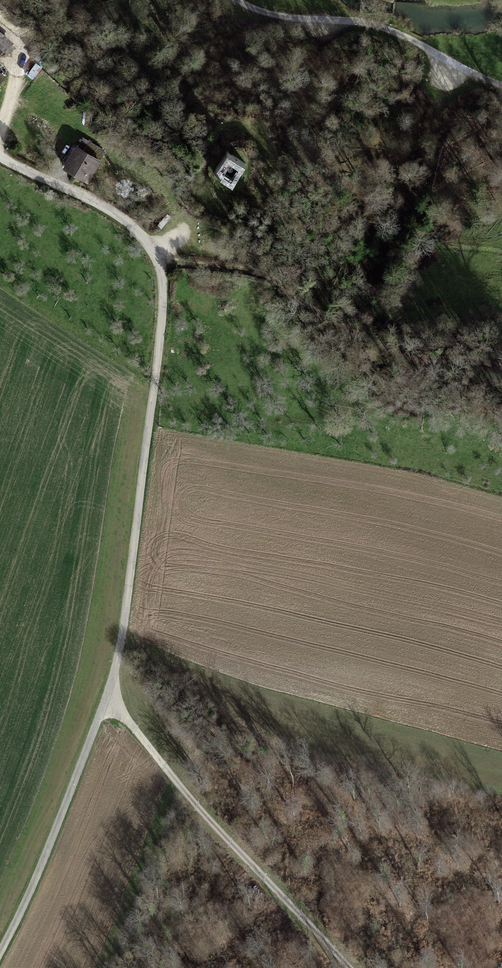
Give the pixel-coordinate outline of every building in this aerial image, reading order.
[(6,52),(14,43),(0,32),(0,47),(6,52)] [(82,141),(67,167),(88,180),(104,154),(82,141)] [(228,153),(216,175),(224,179),(234,185),(246,164),(228,153)]
